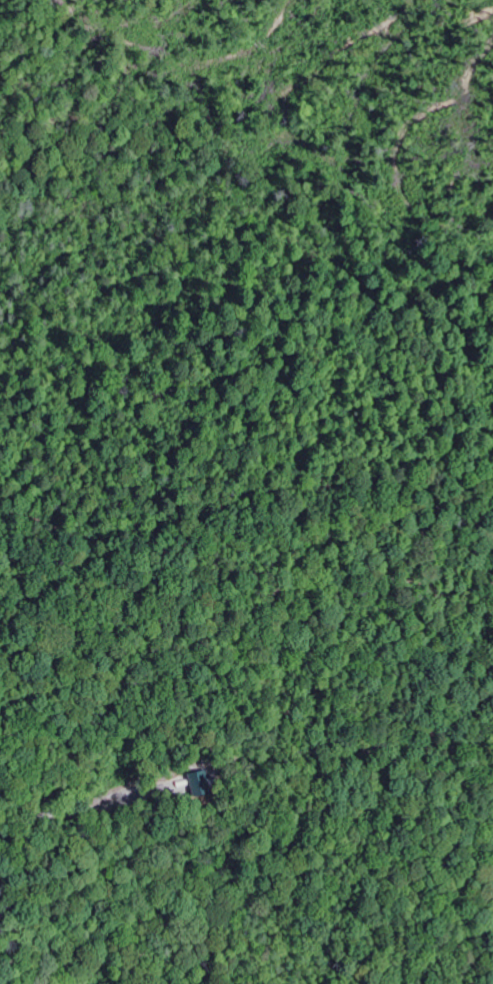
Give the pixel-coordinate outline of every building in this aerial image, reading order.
[(187,777),(194,792),(208,786),(201,771),(187,777)]
